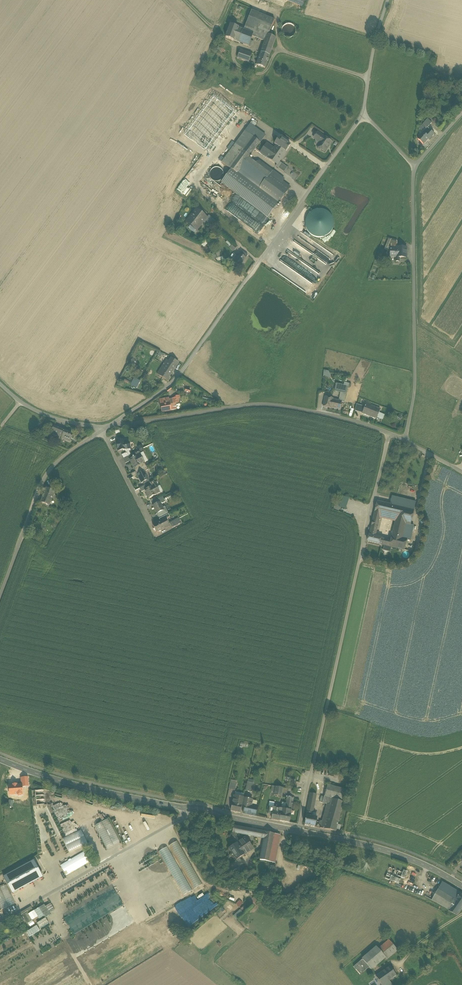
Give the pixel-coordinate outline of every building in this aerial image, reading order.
[(253,34),(252,36),(265,42),(267,34),(269,35),(275,20),(251,11),(243,30),(253,34)] [(287,38),(290,38),(293,37),(295,34),(296,31),(295,28),(294,26),(291,24),(288,24),(285,24),(283,26),(282,29),(281,32),(282,35),(285,37),(287,38)] [(243,30),(230,25),(225,38),(238,43),(243,30)] [(243,30),(238,43),(249,46),(251,47),(254,42),(251,41),(252,36),(253,34),(243,30)] [(265,42),(264,44),(272,47),(276,37),(269,35),(267,34),(265,42)] [(252,54),(240,50),(237,58),(249,62),(252,54)] [(261,52),(256,65),(265,68),(269,55),(261,52)] [(205,151),(234,112),(214,97),(185,136),(205,151)] [(230,132),(241,117),(234,112),(205,151),(212,156),(221,144),(222,145),(231,133),(230,132)] [(423,124),(427,128),(432,123),(428,119),(423,124)] [(423,132),(427,128),(423,124),(419,129),(423,132)] [(250,125),(236,144),(244,150),(244,149),(246,146),(253,137),(252,136),(257,129),(250,125)] [(253,137),(260,143),(265,136),(257,129),(252,136),(253,137)] [(418,140),(424,145),(428,139),(429,138),(430,139),(435,134),(430,130),(426,134),(424,133),(418,140)] [(314,139),(320,143),(324,137),(318,133),(314,139)] [(253,137),(246,146),(254,151),(260,143),(253,137)] [(321,150),(324,152),(331,142),(324,137),(320,143),(317,147),(318,148),(320,150),(321,150)] [(274,144),(276,146),(274,149),(270,155),(268,158),(277,164),(277,165),(279,162),(286,152),(290,146),(279,138),(274,144)] [(249,158),(251,154),(244,149),(244,150),(236,144),(222,163),(231,170),(259,190),(270,174),(256,163),(249,158)] [(261,153),(268,158),(270,155),(274,149),(267,144),(261,153)] [(246,146),(244,149),(251,154),(254,151),(246,146)] [(259,162),(256,163),(270,174),(271,174),(272,171),(259,162)] [(278,168),(284,172),(287,168),(282,164),(278,168)] [(213,181),(216,181),(219,180),(221,178),(222,174),(221,171),(219,168),(216,167),(213,168),(210,170),(208,173),(208,176),(210,179),(213,181)] [(268,217),(277,204),(259,190),(231,170),(221,183),(268,217)] [(271,174),(270,174),(259,190),(277,204),(290,188),(282,182),(277,178),(279,176),(274,172),(273,171),(272,171),(271,174)] [(203,185),(220,197),(213,198),(219,202),(221,198),(225,198),(226,196),(226,194),(223,194),(223,190),(219,188),(210,188),(208,186),(208,184),(206,182),(203,183),(203,185)] [(311,212),(308,215),(307,216),(306,219),(305,222),(305,225),(306,228),(307,231),(309,233),(312,236),(315,237),(318,238),(321,238),(324,237),(327,236),(329,234),(332,231),(333,228),(334,223),(333,219),(332,217),(331,215),(328,212),(325,211),(322,210),(317,209),(314,210),(311,212)] [(186,222),(197,231),(204,221),(207,219),(196,210),(186,222)] [(206,223),(211,227),(215,222),(208,216),(207,219),(204,221),(206,223)] [(391,248),(398,249),(398,248),(399,243),(391,240),(388,248),(391,248)] [(295,241),(288,252),(308,265),(309,262),(306,260),(310,255),(308,254),(310,252),(308,250),(295,241)] [(398,248),(398,249),(398,258),(402,258),(407,258),(408,248),(398,248)] [(242,252),(240,255),(234,263),(240,267),(246,259),(248,256),(242,252)] [(272,270),(308,292),(315,281),(312,280),(312,279),(307,276),(307,277),(279,260),(272,270)] [(171,358),(169,362),(176,367),(178,363),(171,358)] [(172,373),(176,367),(169,362),(166,360),(162,367),(172,373)] [(157,374),(166,380),(172,373),(162,367),(157,374)] [(129,388),(134,390),(139,380),(134,378),(129,388)] [(346,394),(348,387),(343,386),(336,384),(334,391),(341,393),(346,394)] [(331,408),(333,400),(333,399),(325,397),(323,407),(331,408)] [(171,411),(171,410),(169,401),(169,399),(169,398),(159,400),(162,412),(171,411)] [(338,401),(333,400),(331,408),(340,410),(342,402),(338,401)] [(362,414),(377,418),(378,413),(379,409),(369,406),(370,404),(365,403),(362,414)] [(57,436),(62,437),(65,430),(54,426),(52,432),(57,435),(57,436)] [(73,434),(65,430),(62,437),(62,438),(70,441),(73,434)] [(117,442),(118,451),(125,450),(126,449),(125,443),(124,440),(117,442)] [(130,450),(130,449),(126,449),(125,450),(126,453),(121,455),(123,459),(131,455),(129,451),(130,450)] [(123,459),(126,463),(130,461),(129,460),(137,456),(136,454),(139,453),(138,451),(131,455),(123,459)] [(146,466),(144,463),(143,463),(141,459),(142,459),(140,455),(139,453),(136,454),(137,456),(129,460),(130,461),(133,468),(134,468),(135,470),(135,471),(146,466)] [(143,482),(144,484),(149,481),(148,480),(146,476),(146,475),(144,472),(139,474),(137,475),(141,483),(143,482)] [(139,489),(141,492),(145,491),(145,490),(152,486),(151,483),(139,489)] [(149,499),(156,495),(154,491),(154,490),(152,486),(145,490),(145,491),(149,499)] [(41,503),(49,506),(55,492),(46,489),(41,503)] [(345,509),(349,498),(338,494),(333,508),(340,510),(341,507),(345,509)] [(391,501),(390,504),(414,510),(416,502),(396,498),(392,496),(391,501)] [(151,502),(153,506),(160,502),(161,504),(165,502),(163,497),(151,502)] [(377,501),(372,522),(378,523),(380,518),(395,522),(390,541),(389,547),(391,547),(404,550),(407,540),(410,541),(414,526),(410,525),(414,510),(390,504),(386,503),(377,501)] [(157,514),(164,510),(162,508),(162,506),(161,504),(160,502),(153,506),(157,514)] [(165,507),(162,508),(164,510),(157,514),(159,518),(168,513),(165,507)] [(169,523),(172,528),(180,523),(178,518),(169,523)] [(169,527),(166,519),(160,522),(153,525),(154,529),(156,531),(156,533),(159,531),(159,533),(161,532),(161,531),(169,527)] [(384,546),(389,547),(390,541),(375,537),(378,527),(371,526),(367,542),(384,546)] [(245,791),(252,792),(254,784),(247,782),(245,791)] [(13,785),(9,786),(10,795),(18,795),(19,796),(21,796),(22,795),(22,794),(23,794),(22,787),(22,785),(21,785),(17,785),(13,785)] [(323,818),(338,822),(347,790),(327,785),(324,797),(321,796),(319,802),(323,803),(327,804),(328,805),(328,804),(330,805),(328,814),(325,814),(324,814),(323,818)] [(274,795),(281,796),(283,788),(276,787),(275,792),(274,795)] [(306,816),(312,817),(313,813),(316,795),(310,794),(306,816)] [(240,813),(242,805),(244,798),(234,796),(231,811),(240,813)] [(250,799),(247,799),(246,800),(245,806),(243,813),(256,816),(258,807),(251,805),(252,800),(251,800),(251,799),(250,799)] [(285,809),(281,809),(279,821),(289,823),(293,805),(287,804),(286,803),(285,809)] [(47,837),(52,834),(40,807),(34,810),(47,837)] [(274,807),(272,816),(271,819),(279,821),(281,809),(281,808),(274,807)] [(58,836),(85,822),(79,811),(53,824),(58,836)] [(304,825),(315,827),(317,818),(312,817),(306,816),(304,825)] [(320,828),(336,831),(338,822),(323,818),(322,821),(320,822),(319,824),(321,825),(320,828)] [(107,849),(120,842),(108,819),(95,826),(107,849)] [(233,838),(236,844),(240,842),(236,836),(237,833),(245,835),(246,828),(234,826),(232,833),(233,838)] [(81,830),(63,839),(69,852),(87,844),(81,830)] [(274,834),(256,830),(254,837),(264,839),(260,860),(275,863),(280,835),(274,834)] [(229,849),(236,860),(253,849),(246,838),(240,842),(236,844),(229,849)] [(178,841),(169,845),(185,875),(189,873),(195,884),(193,885),(195,888),(201,885),(178,841)] [(86,850),(60,865),(66,875),(92,860),(86,850)] [(33,859),(34,861),(42,875),(49,871),(40,855),(33,859)] [(154,855),(145,859),(166,904),(175,900),(154,855)] [(3,877),(12,893),(43,877),(42,875),(34,861),(3,877)] [(388,873),(386,878),(400,883),(404,873),(395,870),(393,875),(388,873)] [(437,903),(449,910),(457,899),(461,893),(442,882),(432,900),(437,903)] [(1,910),(15,903),(7,885),(0,888),(0,907),(1,910)] [(457,899),(449,910),(449,911),(457,915),(458,914),(461,909),(461,903),(457,899)] [(44,905),(34,911),(38,917),(39,919),(44,916),(45,918),(51,915),(49,913),(55,910),(51,903),(45,907),(44,905)] [(31,907),(17,915),(19,917),(33,909),(31,907)] [(33,909),(28,913),(32,920),(35,919),(38,917),(34,911),(33,909)] [(240,909),(233,916),(237,920),(244,913),(240,909)] [(27,923),(32,920),(28,913),(22,916),(27,923)] [(45,918),(37,923),(40,928),(49,923),(45,918)] [(37,926),(26,932),(29,937),(40,931),(37,926)] [(385,957),(387,959),(398,950),(389,940),(378,949),(385,957)] [(362,960),(369,967),(371,969),(385,957),(378,949),(377,947),(362,959),(362,960)] [(431,948),(425,953),(427,957),(434,952),(431,948)] [(369,967),(362,960),(354,967),(356,970),(361,965),(365,970),(369,967)] [(356,970),(360,975),(365,970),(361,965),(356,970)] [(382,984),(383,984),(389,980),(396,976),(390,966),(376,976),(382,984)]
